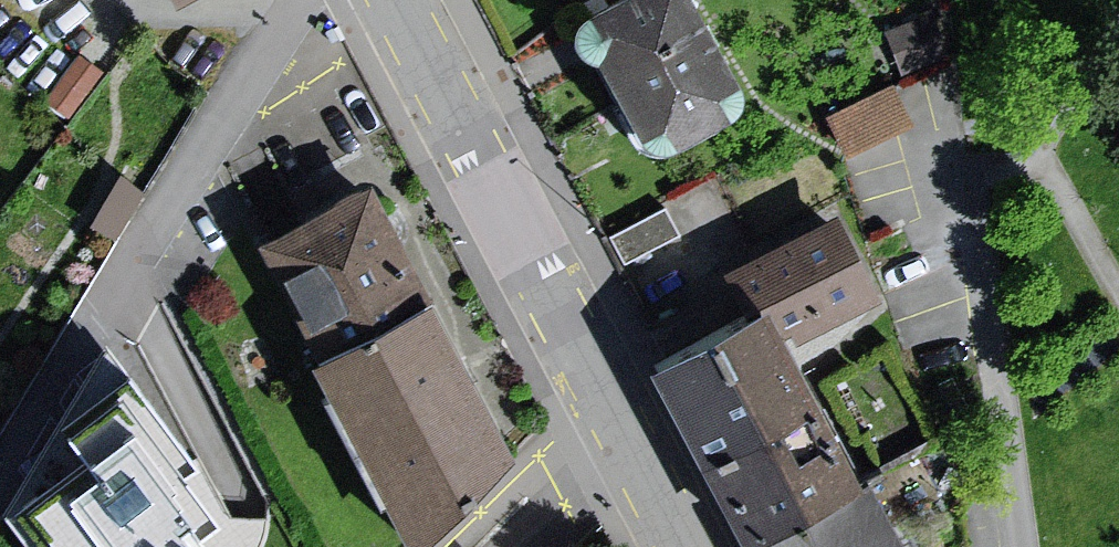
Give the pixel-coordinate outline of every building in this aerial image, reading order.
[(565,36),(637,184),(752,129),(689,0),(640,0),(565,36)] [(832,103),(846,136),(910,109),(896,76),(832,103)] [(265,238),(418,546),(422,546),(516,454),(381,181),(265,238)] [(885,308),(837,220),(722,277),(742,318),(764,307),(785,350),(885,308)] [(650,366),(751,546),(771,546),(867,498),(785,350),(764,307),(742,318),(650,366)] [(26,546),(209,546),(224,534),(189,485),(202,475),(134,384),(63,432),(86,466),(7,520),(26,546)] [(771,546),(893,546),(867,498),(771,546)]
